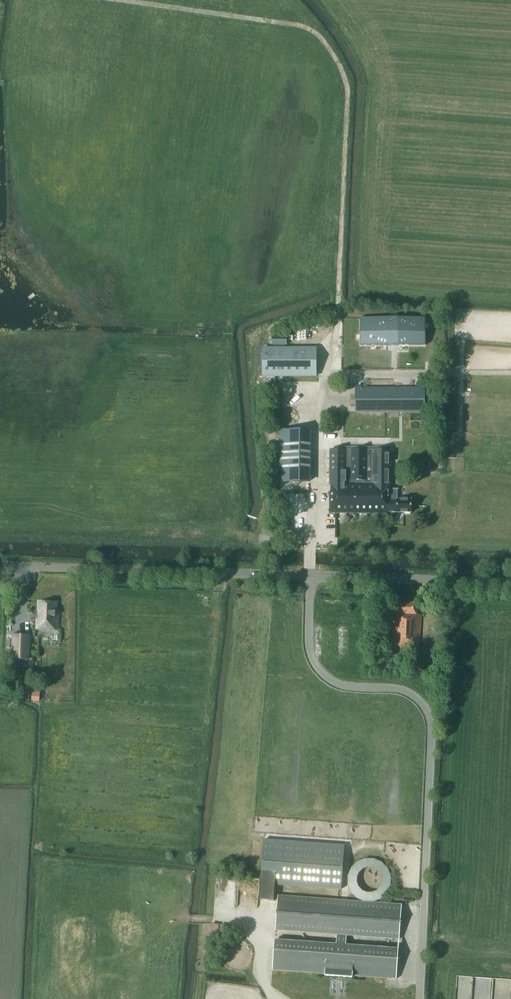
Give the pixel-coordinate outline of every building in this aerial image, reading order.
[(360,345),(425,345),(425,318),(360,318),(360,345)] [(320,341),(332,341),(332,331),(320,331),(320,341)] [(272,336),(272,345),(287,345),(287,336),(272,336)] [(263,348),(263,375),(316,376),(316,348),(263,348)] [(356,413),(425,412),(424,388),(355,388),(356,413)] [(281,431),(281,481),(309,482),(310,431),(281,431)] [(412,499),(397,499),(397,489),(399,489),(390,489),(390,483),(386,483),(386,477),(391,477),(391,450),(330,450),(330,513),(388,514),(388,511),(397,512),(397,513),(412,513),(412,499)] [(56,603),(39,602),(39,613),(42,613),(42,618),(37,618),(37,629),(58,630),(58,613),(56,613),(56,603)] [(419,648),(420,615),(416,615),(417,604),(398,603),(397,614),(393,614),(391,646),(399,646),(399,648),(416,649),(418,649),(419,648)] [(13,659),(29,659),(29,635),(13,635),(13,659)] [(415,666),(429,667),(430,652),(422,652),(422,648),(419,648),(418,649),(416,649),(415,666)] [(273,901),(275,885),(341,889),(344,845),(264,839),(262,868),(259,899),(273,901)] [(399,938),(402,904),(278,895),(275,929),(337,934),(336,943),(274,939),(272,969),(325,973),(325,975),(352,977),(352,975),(396,978),(398,948),(346,944),(346,934),(399,938)] [(219,937),(220,925),(212,925),(211,937),(219,937)]
